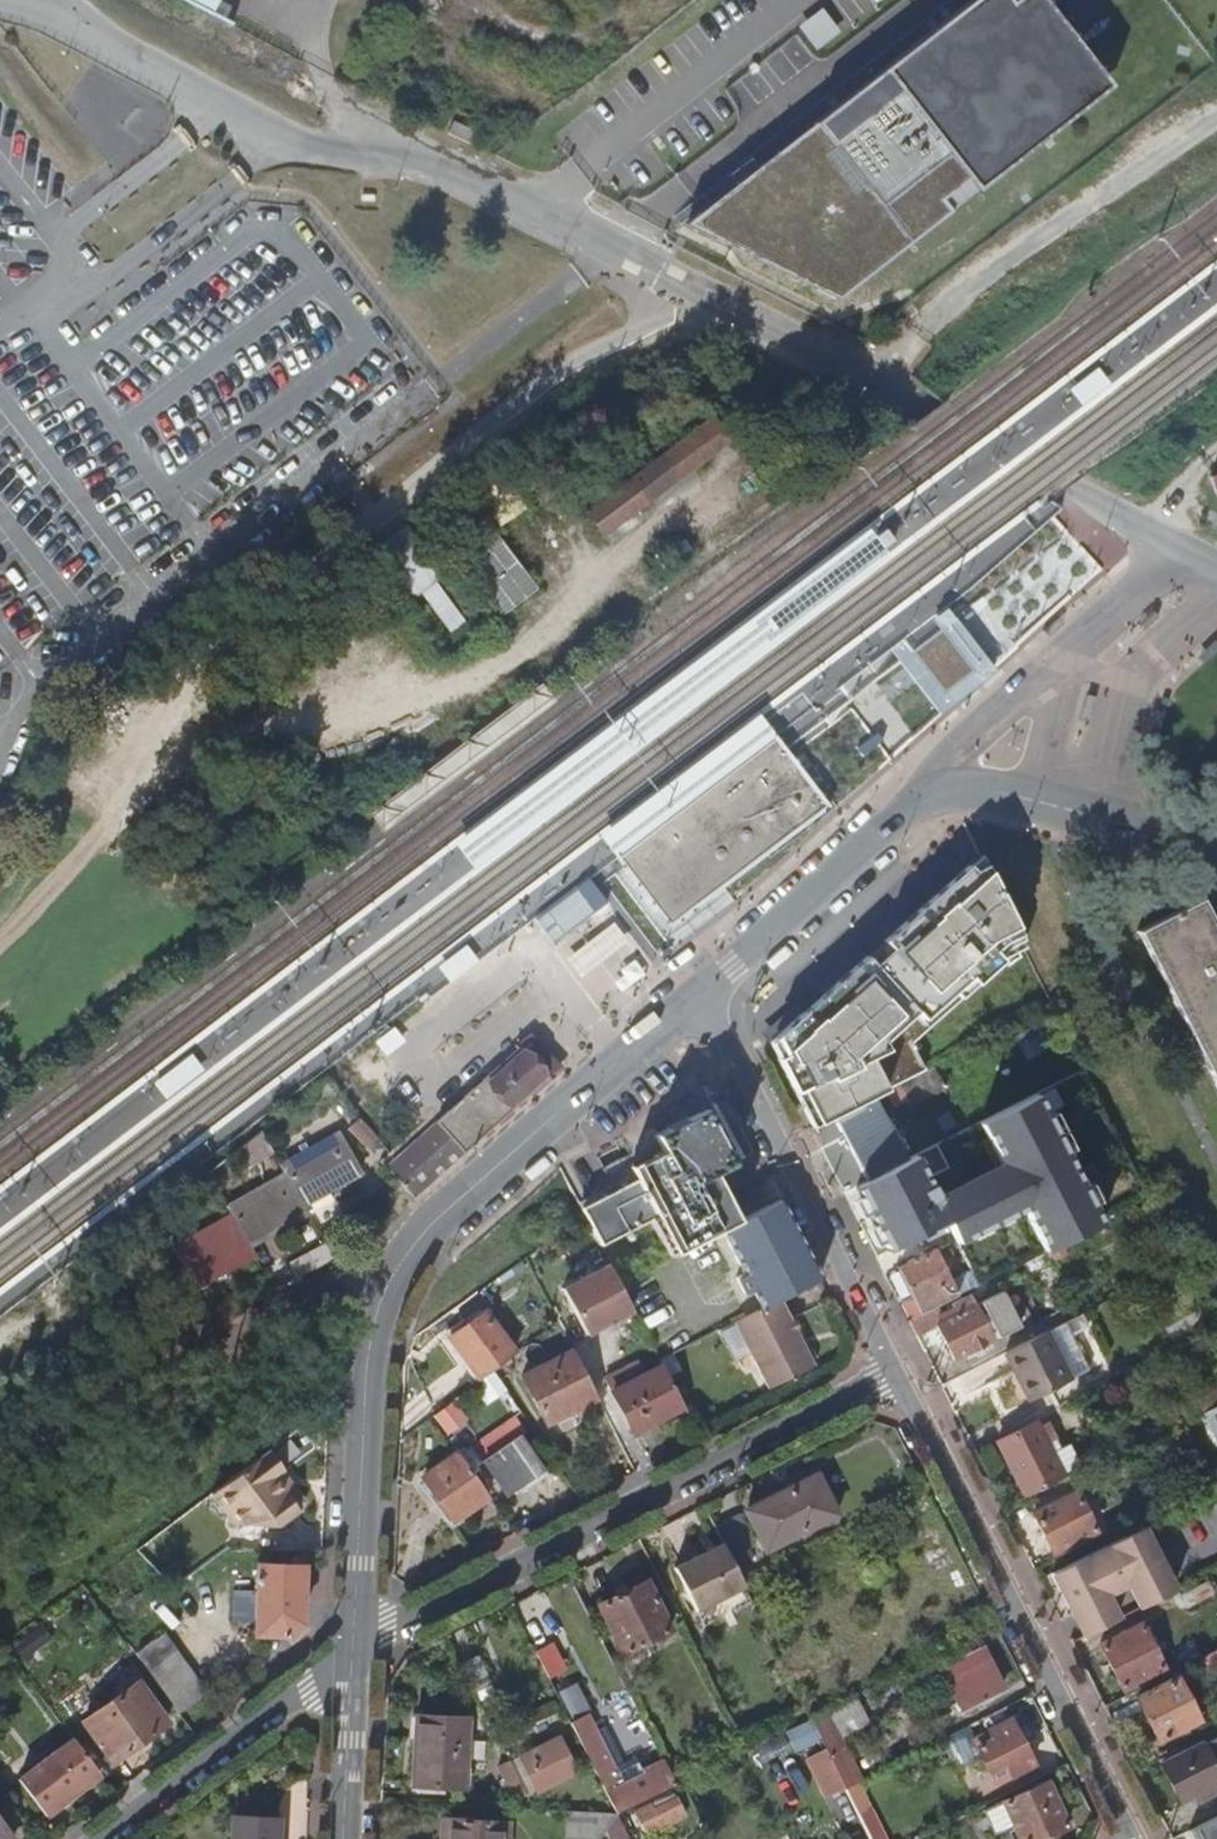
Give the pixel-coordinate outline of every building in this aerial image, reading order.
[(206,18),(220,0),(170,0),(206,18)] [(1000,0),(986,0),(684,233),(837,309),(1112,97),(1037,0),(1029,0),(1011,14),(1000,0)] [(600,516),(598,517),(615,541),(742,448),(725,425),(629,494),(620,483),(591,505),(600,516)] [(449,635),(467,622),(438,585),(445,579),(423,548),(407,528),(373,554),(388,574),(411,604),(421,597),(449,635)] [(871,530),(456,845),(476,870),(891,556),(871,530)] [(547,592),(508,538),(472,565),(511,619),(547,592)] [(685,550),(690,561),(699,556),(694,546),(685,550)] [(946,606),(891,650),(901,662),(943,715),(998,671),(947,607),(946,606)] [(603,838),(619,859),(640,887),(653,903),(674,931),(702,909),(692,895),(682,881),(677,875),(662,856),(648,837),(682,812),(780,739),(762,715),(603,838)] [(1192,739),(1205,770),(1216,765),(1216,728),(1192,739)] [(682,812),(648,837),(662,856),(677,875),(682,881),(692,895),(702,909),(771,857),(833,809),(788,749),(780,739),(682,812)] [(776,1063),(811,1130),(872,1099),(888,1091),(923,1073),(911,1048),(1006,958),(1023,951),(975,859),(837,984),(772,1043),(773,1044),(781,1060),(777,1062),(776,1063)] [(594,910),(606,901),(598,891),(591,881),(585,885),(579,889),(586,899),(594,910)] [(586,899),(579,889),(538,920),(553,940),(578,922),(594,910),(586,899)] [(1192,895),(1129,927),(1216,1099),(1216,945),(1215,941),(1192,895)] [(580,977),(628,941),(613,922),(566,958),(580,977)] [(378,1165),(402,1198),(417,1186),(527,1098),(543,1082),(552,1073),(526,1039),(480,1075),(483,1082),(378,1165)] [(769,1046),(777,1062),(781,1060),(773,1044),(769,1046)] [(944,1093),(932,1069),(923,1073),(888,1091),(895,1109),(907,1102),(911,1111),(944,1093)] [(1098,1146),(1115,1137),(1089,1083),(1049,1104),(1070,1147),(1092,1136),(1098,1146)] [(891,1169),(904,1163),(872,1099),(811,1130),(843,1194),(891,1169)] [(635,1182),(579,1209),(585,1222),(592,1235),(599,1248),(652,1220),(669,1256),(704,1238),(715,1233),(731,1225),(707,1179),(736,1164),(709,1110),(656,1136),(663,1151),(631,1169),(635,1182)] [(346,1131),(365,1156),(374,1145),(356,1121),(346,1131)] [(987,1125),(844,1196),(875,1259),(889,1252),(889,1248),(1024,1180),(1022,1174),(1014,1178),(987,1125)] [(279,1175),(299,1207),(356,1173),(333,1134),(275,1168),(279,1175)] [(1117,1217),(1148,1201),(1147,1199),(1115,1137),(1098,1146),(1094,1148),(1121,1201),(1112,1205),(1117,1217)] [(247,1248),(303,1215),(299,1207),(279,1175),(223,1209),(227,1217),(247,1248)] [(813,1283),(772,1205),(762,1210),(731,1225),(715,1233),(738,1277),(727,1283),(736,1300),(747,1293),(757,1312),(777,1301),(803,1288),(813,1283)] [(192,1290),(251,1255),(247,1248),(227,1217),(170,1251),(192,1290)] [(592,1235),(585,1222),(571,1229),(578,1243),(592,1235)] [(1061,1245),(1048,1252),(1054,1263),(1068,1256),(1061,1245)] [(328,1262),(320,1247),(284,1264),(292,1280),(328,1262)] [(914,1300),(900,1308),(908,1324),(939,1308),(970,1292),(976,1289),(970,1277),(952,1286),(935,1252),(900,1270),(914,1300)] [(1043,1255),(1008,1273),(1015,1286),(1021,1283),(1030,1300),(1059,1285),(1043,1255)] [(626,1316),(600,1267),(556,1290),(579,1341),(626,1316)] [(1013,1289),(1006,1274),(976,1289),(970,1292),(977,1307),(980,1306),(997,1339),(1019,1327),(1003,1294),(1013,1289)] [(811,1368),(777,1301),(757,1312),(731,1325),(715,1333),(732,1365),(747,1357),(765,1392),(811,1368)] [(939,1308),(908,1324),(916,1341),(938,1329),(955,1362),(985,1346),(964,1301),(953,1306),(955,1312),(944,1317),(939,1308)] [(492,1372),(514,1356),(483,1314),(450,1340),(479,1382),(492,1372)] [(1090,1373),(1066,1323),(1005,1355),(1030,1404),(1090,1373)] [(589,1389),(572,1355),(522,1381),(545,1429),(597,1404),(589,1389)] [(680,1370),(673,1355),(657,1364),(660,1370),(665,1379),(680,1370)] [(597,1404),(614,1437),(628,1430),(630,1436),(681,1412),(665,1379),(660,1370),(644,1379),(637,1366),(589,1389),(597,1404)] [(502,1387),(492,1372),(479,1382),(474,1386),(480,1394),(476,1398),(481,1405),(502,1387)] [(1192,1399),(1200,1416),(1202,1415),(1216,1407),(1216,1386),(1192,1399)] [(466,1421),(451,1402),(432,1416),(446,1436),(466,1421)] [(1202,1415),(1216,1446),(1216,1407),(1202,1415)] [(1062,1475),(1036,1424),(997,1444),(1024,1496),(1062,1475)] [(480,1463),(517,1436),(510,1426),(473,1453),(480,1463)] [(538,1468),(517,1436),(480,1463),(500,1494),(538,1468)] [(284,1465),(270,1446),(218,1486),(244,1519),(279,1523),(302,1505),(275,1473),(281,1468),(284,1465)] [(449,1522),(487,1496),(457,1452),(420,1479),(449,1522)] [(306,1501),(281,1468),(275,1473),(302,1505),(306,1501)] [(814,1475),(806,1480),(825,1519),(833,1515),(814,1475)] [(825,1519),(806,1480),(743,1512),(763,1551),(825,1519)] [(244,1519),(218,1486),(213,1489),(239,1523),(244,1519)] [(1094,1532),(1074,1494),(1034,1515),(1052,1553),(1094,1532)] [(737,1519),(714,1530),(727,1557),(739,1580),(750,1574),(738,1551),(748,1546),(737,1519)] [(1157,1567),(1139,1528),(1048,1575),(1051,1581),(1068,1614),(1157,1567)] [(255,1567),(255,1592),(235,1592),(234,1622),(255,1622),(255,1636),(285,1636),(299,1625),(301,1568),(255,1567)] [(1138,1611),(1171,1594),(1157,1567),(1068,1614),(1077,1631),(1081,1640),(1117,1621),(1105,1598),(1125,1587),(1138,1611)] [(1207,1578),(1179,1593),(1186,1607),(1215,1593),(1207,1578)] [(663,1633),(638,1585),(590,1609),(615,1657),(663,1633)] [(48,1637),(37,1623),(8,1646),(19,1660),(27,1654),(48,1637)] [(1168,1670),(1145,1625),(1104,1646),(1127,1690),(1168,1670)] [(163,1642),(135,1662),(176,1716),(202,1696),(163,1642)] [(548,1643),(531,1651),(545,1679),(561,1671),(548,1643)] [(999,1692),(979,1650),(941,1670),(961,1711),(999,1692)] [(1191,1664),(1199,1680),(1216,1672),(1216,1651),(1191,1664)] [(29,1657),(27,1654),(19,1660),(22,1663),(29,1657)] [(474,1656),(458,1664),(472,1690),(487,1682),(474,1656)] [(1196,1723),(1175,1683),(1136,1703),(1156,1743),(1196,1723)] [(163,1727),(135,1687),(81,1727),(113,1767),(163,1727)] [(825,1710),(808,1718),(824,1750),(844,1790),(860,1781),(825,1710)] [(465,1717),(415,1715),(412,1784),(463,1787),(465,1717)] [(673,1785),(659,1758),(641,1768),(643,1773),(641,1774),(621,1785),(593,1732),(584,1715),(569,1724),(615,1814),(673,1785)] [(1032,1769),(1009,1722),(971,1741),(987,1775),(1005,1766),(1011,1780),(1032,1769)] [(600,1728),(593,1732),(621,1785),(641,1774),(632,1757),(619,1763),(600,1728)] [(575,1773),(557,1739),(518,1759),(524,1771),(535,1792),(536,1794),(575,1773)] [(1201,1748),(1161,1768),(1179,1804),(1199,1793),(1203,1800),(1216,1793),(1216,1790),(1215,1786),(1216,1785),(1216,1777),(1214,1771),(1216,1770),(1216,1740),(1201,1748)] [(99,1777),(73,1743),(20,1783),(45,1816),(99,1777)] [(844,1790),(824,1750),(804,1760),(824,1799),(844,1790)] [(516,1801),(525,1795),(515,1775),(508,1760),(494,1768),(505,1790),(509,1789),(516,1801)] [(535,1792),(524,1771),(515,1775),(525,1795),(526,1797),(535,1792)] [(1043,1787),(1002,1808),(1018,1838),(1049,1838),(1066,1830),(1043,1787)] [(652,1810),(655,1814),(638,1822),(644,1835),(683,1814),(675,1797),(652,1810)] [(638,1822),(655,1814),(652,1810),(648,1803),(633,1811),(638,1822)] [(604,1829),(614,1815),(567,1812),(566,1838),(598,1838),(604,1829)] [(619,1824),(614,1815),(604,1829),(609,1837),(610,1838),(626,1838),(619,1824)] [(234,1818),(234,1838),(277,1838),(278,1820),(234,1818)] [(1187,1833),(1190,1838),(1216,1838),(1216,1818),(1187,1833)] [(508,1822),(441,1820),(441,1838),(508,1838),(508,1822)]
